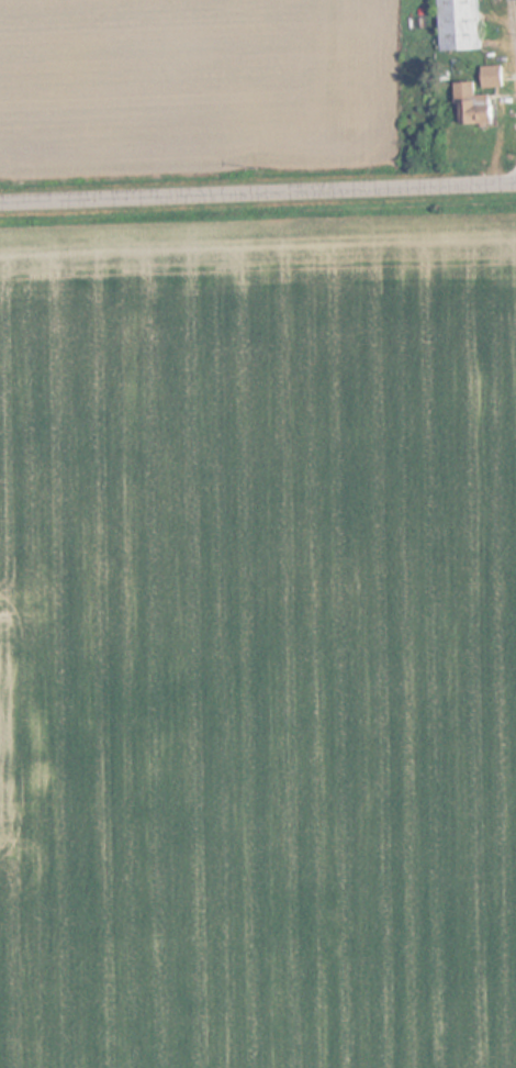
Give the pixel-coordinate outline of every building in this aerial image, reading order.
[(445,50),(485,49),(484,0),(444,0),(445,50)] [(506,86),(505,68),(487,69),(488,87),(506,86)] [(483,81),(463,82),(465,126),(507,123),(506,109),(501,109),(500,93),(483,94),(483,81)]
